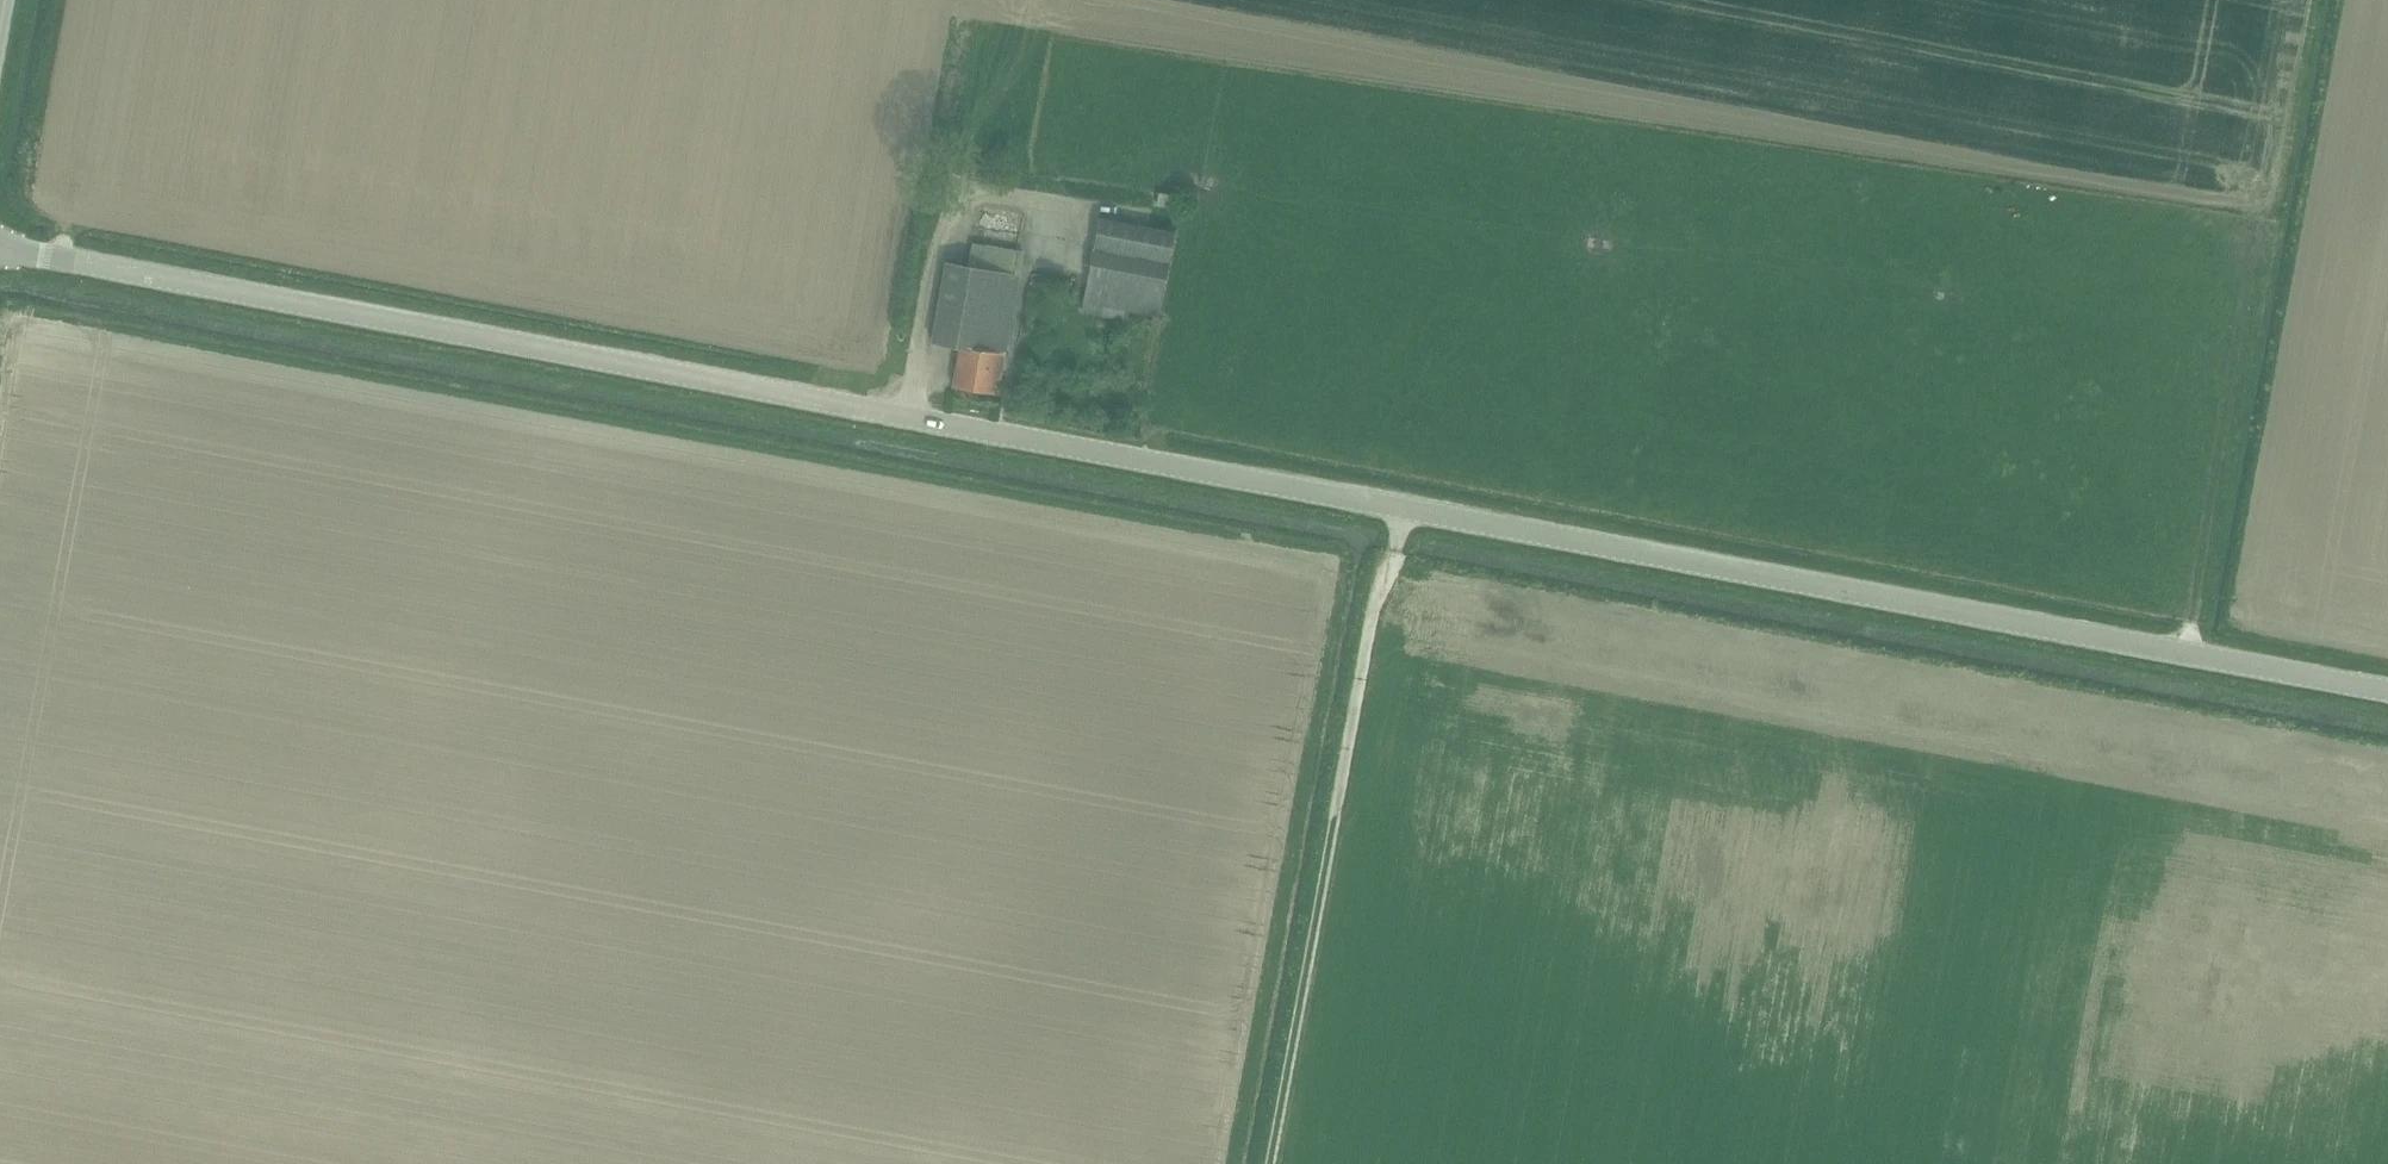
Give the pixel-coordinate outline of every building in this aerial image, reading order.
[(1084,311),(1129,320),(1131,310),(1160,315),(1175,231),(1101,217),(1084,311)] [(947,261),(933,341),(961,346),(954,386),(999,394),(1024,251),(973,242),(969,265),(947,261)]
